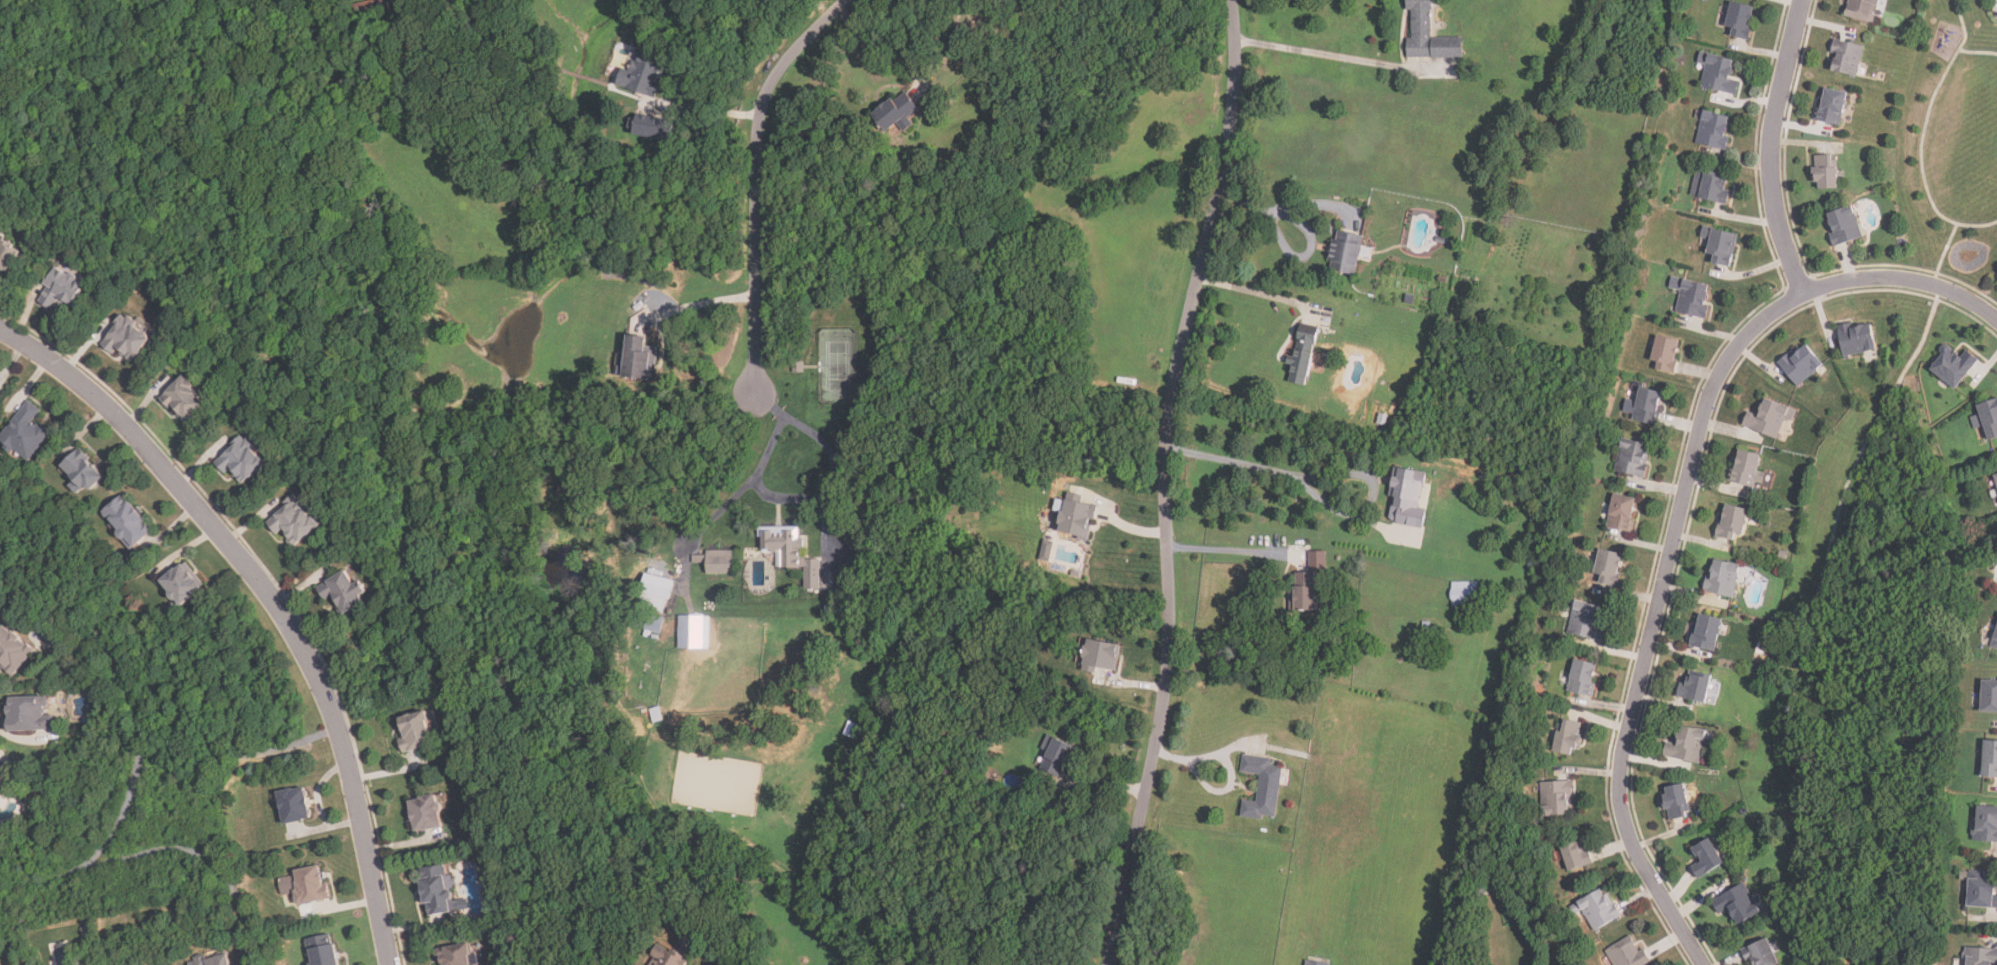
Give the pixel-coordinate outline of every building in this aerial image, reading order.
[(350,6),(375,0),(389,0),(393,18),(355,27),(350,6)] [(1462,57),(1463,38),(1432,37),(1433,0),(1406,0),(1405,57),(1462,57)] [(1879,0),(1846,0),(1842,15),(1873,23),(1879,0)] [(1754,5),(1730,2),(1726,35),(1750,38),(1754,5)] [(1829,70),(1856,76),(1864,46),(1836,39),(1829,70)] [(1730,78),(1734,59),(1700,52),(1697,65),(1705,66),(1701,87),(1737,94),(1740,80),(1730,78)] [(657,96),(666,61),(635,53),(631,70),(621,68),(616,86),(657,96)] [(1840,125),(1847,91),(1824,87),(1817,120),(1840,125)] [(871,113),(885,132),(898,123),(903,129),(911,123),(906,117),(918,109),(904,89),(871,113)] [(1696,143),(1725,149),(1732,117),(1703,110),(1696,143)] [(677,123),(673,143),(634,136),(638,116),(677,123)] [(1836,155),(1814,155),(1814,188),(1836,188),(1836,155)] [(1729,174),(1704,171),(1700,200),(1725,203),(1729,174)] [(1825,213),(1834,245),(1862,238),(1853,206),(1825,213)] [(1737,234),(1704,228),(1703,237),(1709,238),(1706,254),(1712,255),(1711,263),(1731,267),(1737,234)] [(1328,268),(1353,275),(1363,236),(1338,230),(1328,268)] [(20,250),(0,241),(0,270),(9,274),(20,250)] [(54,310),(58,301),(74,309),(86,283),(54,268),(38,303),(54,310)] [(1705,318),(1712,285),(1683,279),(1676,312),(1705,318)] [(1414,304),(1406,303),(1408,294),(1415,296),(1414,304)] [(117,350),(132,361),(152,334),(123,313),(100,345),(113,355),(117,350)] [(1875,351),(1871,322),(1839,326),(1842,355),(1875,351)] [(1289,382),(1307,386),(1317,329),(1298,326),(1289,382)] [(648,336),(646,347),(659,348),(656,371),(652,370),(651,381),(623,378),(624,366),(622,365),(624,353),(626,354),(628,334),(648,336)] [(1650,367),(1675,371),(1680,340),(1656,335),(1650,367)] [(1797,386),(1823,365),(1804,342),(1778,363),(1797,386)] [(1977,357),(1965,350),(1962,355),(1945,345),(1929,370),(1957,388),(1977,357)] [(803,363),(803,373),(793,373),(793,363),(803,363)] [(160,398),(185,422),(207,400),(182,376),(160,398)] [(1663,392),(1640,387),(1632,420),(1656,425),(1663,392)] [(1743,425),(1777,439),(1785,421),(1791,423),(1796,410),(1764,398),(1757,416),(1748,412),(1743,425)] [(1975,428),(1985,426),(1988,439),(1996,437),(1996,399),(1977,404),(1980,416),(1973,418),(1975,428)] [(50,434),(33,421),(42,410),(28,400),(0,436),(0,441),(28,462),(50,434)] [(240,436),(214,462),(239,487),(265,460),(240,436)] [(1644,477),(1651,445),(1622,438),(1614,470),(1644,477)] [(103,474),(77,448),(59,466),(73,481),(68,486),(80,497),(103,474)] [(1762,455),(1740,448),(1730,479),(1760,488),(1764,474),(1757,472),(1762,455)] [(1428,510),(1425,528),(1397,523),(1398,521),(1390,520),(1393,504),(1396,505),(1397,497),(1391,496),(1395,468),(1426,473),(1420,509),(1428,510)] [(1607,527),(1630,531),(1637,498),(1614,493),(1607,527)] [(151,533),(124,495),(101,511),(128,549),(151,533)] [(281,531),(293,546),(320,524),(297,495),(264,521),(275,535),(281,531)] [(1067,499),(1059,533),(1089,539),(1097,506),(1067,499)] [(1742,535),(1749,510),(1724,503),(1716,537),(1734,542),(1735,534),(1742,535)] [(804,568),(804,589),(820,589),(820,558),(801,558),(801,526),(761,526),(760,552),(777,552),(777,568),(804,568)] [(1615,586),(1623,554),(1601,549),(1593,581),(1615,586)] [(706,573),(733,573),(733,565),(737,565),(737,550),(706,550),(706,555),(694,555),(694,563),(706,563),(706,573)] [(1540,570),(1528,568),(1531,555),(1542,557),(1540,570)] [(1740,565),(1711,559),(1705,591),(1733,598),(1740,565)] [(158,581),(178,606),(201,587),(180,562),(158,581)] [(364,602),(360,594),(365,592),(359,580),(352,583),(346,571),(316,585),(323,602),(332,598),(340,614),(364,602)] [(1315,572),(1293,572),(1293,609),(1315,609),(1315,572)] [(675,581),(646,574),(641,593),(643,593),(640,608),(664,614),(668,599),(670,600),(675,581)] [(1451,581),(1451,606),(1479,606),(1479,581),(1451,581)] [(1567,633),(1603,642),(1607,627),(1597,625),(1601,606),(1576,600),(1567,633)] [(1715,652),(1721,618),(1696,613),(1689,646),(1715,652)] [(665,618),(661,634),(644,630),(649,614),(665,618)] [(704,616),(704,617),(710,617),(709,650),(679,649),(680,616),(704,616)] [(1431,622),(1431,635),(1423,635),(1423,622),(1431,622)] [(15,676),(34,647),(0,625),(0,666),(15,676)] [(1090,641),(1084,666),(1118,672),(1123,646),(1090,641)] [(1566,690),(1589,697),(1599,666),(1576,658),(1566,690)] [(1677,696),(1705,704),(1712,677),(1690,671),(1687,682),(1681,680),(1677,696)] [(1981,712),(1996,712),(1996,678),(1982,678),(1981,712)] [(6,697),(6,731),(51,731),(51,697),(6,697)] [(663,721),(653,724),(650,710),(660,707),(663,721)] [(398,716),(402,752),(431,749),(427,713),(398,716)] [(1581,723),(1559,720),(1554,753),(1576,756),(1581,723)] [(859,726),(853,738),(844,734),(849,722),(859,726)] [(1663,756),(1699,764),(1706,731),(1680,725),(1675,745),(1666,743),(1663,756)] [(1074,747),(1049,735),(1024,789),(1049,801),(1074,747)] [(1984,741),(1983,778),(1996,778),(1996,742),(1984,741)] [(1243,800),(1241,817),(1276,820),(1282,767),(1271,766),(1271,759),(1242,756),(1241,773),(1260,775),(1257,801),(1243,800)] [(9,783),(0,772),(0,791),(9,783)] [(1541,815),(1571,815),(1571,782),(1541,782),(1541,815)] [(1689,817),(1686,785),(1664,787),(1667,820),(1689,817)] [(303,787),(276,792),(282,824),(310,818),(303,787)] [(413,831),(441,827),(436,795),(407,800),(413,831)] [(1976,806),(1974,841),(1996,842),(1996,806),(1976,806)] [(1699,861),(1691,867),(1698,879),(1724,862),(1709,838),(1691,849),(1699,861)] [(1590,851),(1581,853),(1578,839),(1561,843),(1567,870),(1592,864),(1590,851)] [(419,867),(423,916),(451,913),(446,864),(419,867)] [(328,899),(322,865),(291,871),(298,905),(328,899)] [(1969,870),(1968,907),(1996,908),(1996,893),(1996,871),(1969,870)] [(1738,925),(1761,912),(1744,882),(1711,902),(1719,914),(1728,909),(1738,925)] [(1577,903),(1594,931),(1620,916),(1603,888),(1577,903)] [(1614,964),(1647,964),(1649,964),(1634,934),(1606,950),(1614,964)] [(305,939),(309,964),(337,964),(332,935),(305,939)] [(1753,963),(1754,964),(1777,964),(1779,964),(1767,938),(1741,950),(1748,964),(1753,963)] [(474,943),(436,948),(438,964),(477,964),(474,943)] [(688,959),(685,964),(648,964),(653,955),(650,954),(656,943),(670,950),(671,949),(688,959)] [(1966,964),(1991,964),(1996,964),(1996,948),(1966,948),(1966,964)] [(191,959),(192,964),(230,964),(228,953),(191,959)]
